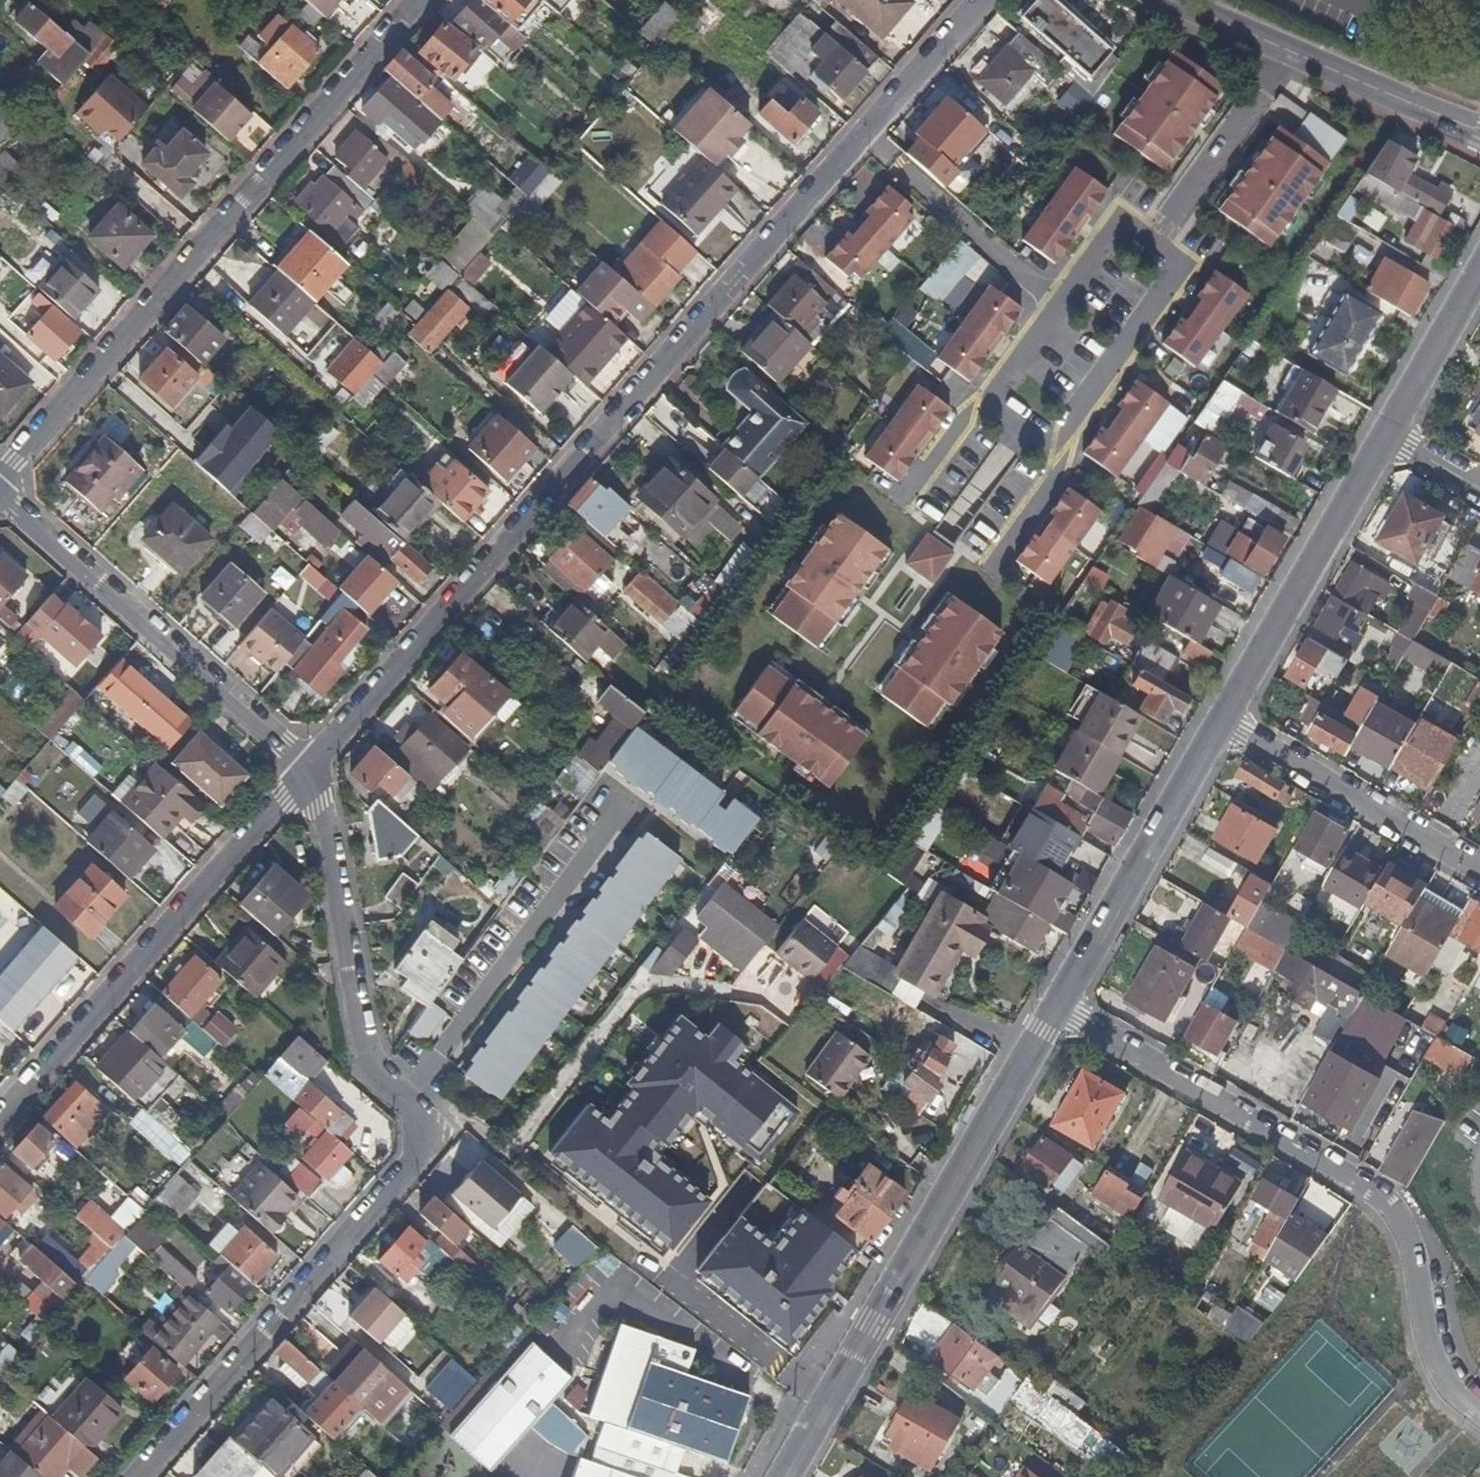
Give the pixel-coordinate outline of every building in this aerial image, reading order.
[(168,0),(152,0),(147,6),(158,15),(170,1),(168,0)] [(323,17),(339,0),(303,0),(323,17)] [(452,23),(484,50),(496,37),(512,51),(524,38),(515,30),(507,24),(480,0),(471,0),(452,23)] [(507,24),(511,20),(514,23),(525,13),(520,9),(528,0),(480,0),(507,24)] [(540,0),(528,0),(520,9),(525,13),(514,23),(511,20),(507,24),(515,30),(540,1),(540,0)] [(540,1),(556,14),(565,4),(562,0),(540,0),(540,1)] [(880,37),(890,25),(862,0),(838,0),(880,37)] [(890,25),(905,9),(894,0),(862,0),(890,25)] [(1020,17),(1088,77),(1106,57),(1075,37),(1082,26),(1053,0),(1034,0),(1020,17)] [(683,19),(664,2),(638,32),(657,49),(659,46),(683,19)] [(14,21),(48,50),(37,63),(62,85),(82,62),(88,55),(64,34),(28,3),(14,21)] [(819,6),(807,18),(866,70),(878,57),(819,6)] [(807,18),(799,11),(764,51),(772,59),(807,18)] [(866,70),(807,18),(772,59),(789,73),(795,67),(825,94),(828,90),(838,100),(866,70)] [(74,23),(64,34),(88,55),(103,38),(89,25),(84,31),(74,23)] [(473,48),(443,24),(419,53),(449,78),(473,48)] [(320,52),(290,26),(257,64),(286,89),(320,52)] [(1082,26),(1075,37),(1106,57),(1111,51),(1082,26)] [(1060,70),(1019,33),(976,80),(1004,105),(1031,73),(1046,86),(1060,70)] [(106,35),(103,38),(88,55),(82,62),(96,73),(119,46),(106,35)] [(383,71),(390,77),(440,121),(441,122),(449,112),(423,90),(431,82),(399,52),(383,71)] [(1142,102),(1139,100),(1113,136),(1163,172),(1197,124),(1202,128),(1214,113),(1208,108),(1222,89),(1172,52),(1146,89),(1150,91),(1142,102)] [(206,71),(203,74),(250,116),(253,112),(206,71)] [(111,147),(148,108),(111,73),(74,112),(111,147)] [(180,78),(176,74),(166,87),(169,91),(180,78)] [(180,78),(169,91),(227,141),(250,116),(203,74),(191,88),(180,78)] [(360,103),(364,107),(361,109),(378,125),(380,121),(414,150),(440,121),(390,77),(374,96),(370,92),(360,103)] [(708,89),(671,131),(713,166),(749,125),(708,89)] [(771,101),(749,125),(782,153),(817,113),(791,91),(777,107),(771,101)] [(916,137),(903,151),(968,210),(998,175),(955,137),(971,120),(945,97),(913,134),(916,137)] [(3,107),(0,110),(0,153),(25,125),(3,107)] [(1243,179),(1237,174),(1226,189),(1232,194),(1217,214),(1267,250),(1293,214),(1289,211),(1297,200),(1301,202),(1344,142),(1308,116),(1290,140),(1277,130),(1243,179)] [(153,151),(143,163),(178,196),(190,184),(184,178),(205,154),(181,132),(164,151),(157,144),(152,149),(153,151)] [(385,159),(354,133),(335,158),(347,169),(342,175),(360,191),(385,159)] [(1376,161),(1374,161),(1365,175),(1396,193),(1397,190),(1439,215),(1452,191),(1441,184),(1437,190),(1408,175),(1417,158),(1388,141),(1376,161)] [(737,189),(702,159),(661,205),(696,236),(737,189)] [(315,187),(311,183),(293,204),(329,236),(349,214),(356,221),(363,214),(373,222),(383,211),(360,191),(342,175),(332,167),(315,187)] [(558,180),(549,171),(527,197),(536,205),(558,180)] [(1057,194),(1040,217),(1045,221),(1027,245),(1054,266),(1073,241),(1068,237),(1084,216),(1089,219),(1107,194),(1080,173),(1061,198),(1057,194)] [(1365,175),(1355,189),(1398,215),(1400,212),(1411,220),(1420,207),(1396,193),(1365,175)] [(480,185),(461,208),(474,220),(493,236),(500,227),(514,211),(527,197),(516,187),(502,204),(480,185)] [(851,236),(847,232),(824,258),(846,278),(852,272),(859,279),(913,219),(905,211),(910,206),(888,187),(865,212),(869,217),(851,236)] [(1362,205),(1349,196),(1336,216),(1348,223),(1362,205)] [(536,205),(527,197),(514,211),(524,220),(536,205)] [(151,236),(117,205),(88,237),(123,268),(151,236)] [(1423,210),(1416,223),(1404,241),(1426,254),(1436,260),(1454,228),(1423,210)] [(524,220),(514,211),(500,227),(510,236),(524,220)] [(1348,223),(1336,216),(1319,240),(1343,253),(1360,230),(1348,223)] [(1468,222),(1459,217),(1454,225),(1463,231),(1468,222)] [(493,236),(474,220),(439,260),(457,276),(479,252),(493,236)] [(642,243),(653,253),(625,283),(652,307),(653,307),(680,276),(676,273),(695,251),(661,222),(642,243)] [(309,232),(275,269),(277,271),(314,303),(347,265),(309,232)] [(941,304),(981,256),(959,239),(920,287),(941,304)] [(653,253),(642,243),(615,274),(625,283),(653,253)] [(491,263),(479,252),(457,276),(459,277),(471,288),(491,263)] [(1426,254),(1420,264),(1445,280),(1451,269),(1436,260),(1426,254)] [(64,259),(39,289),(73,319),(99,290),(64,259)] [(1429,284),(1385,259),(1365,292),(1410,318),(1429,284)] [(457,276),(439,260),(424,277),(442,293),(457,276)] [(793,275),(791,278),(765,307),(773,313),(797,335),(834,292),(799,261),(790,272),(793,275)] [(603,264),(576,293),(612,325),(625,310),(628,313),(638,322),(652,307),(625,283),(615,274),(603,264)] [(314,303),(277,271),(247,305),(284,337),(314,303)] [(1197,300),(1201,303),(1186,324),(1181,321),(1162,347),(1190,368),(1208,342),(1213,346),(1229,323),(1225,320),(1242,294),(1215,274),(1197,300)] [(471,288),(459,277),(407,337),(428,355),(471,306),(482,317),(492,306),(471,288)] [(26,299),(44,315),(25,335),(54,361),(80,331),(52,307),(53,306),(35,290),(26,299)] [(954,335),(959,338),(941,363),(969,383),(987,357),(983,354),(998,333),(1003,336),(1022,310),(994,290),(975,315),(971,312),(954,335)] [(1382,314),(1344,290),(1323,325),(1363,348),(1382,314)] [(163,331),(173,340),(202,365),(224,339),(186,305),(163,331)] [(628,313),(625,310),(612,325),(615,328),(628,313)] [(764,331),(743,354),(778,384),(812,347),(797,335),(773,313),(760,327),(764,331)] [(563,323),(541,349),(571,376),(600,343),(584,329),(578,337),(563,323)] [(1363,348),(1323,325),(1306,355),(1345,378),(1363,348)] [(173,340),(165,349),(196,376),(205,367),(202,365),(173,340)] [(537,345),(504,383),(539,414),(572,376),(571,376),(541,349),(537,345)] [(165,349),(139,378),(171,407),(199,378),(196,376),(165,349)] [(373,372),(346,349),(327,373),(353,395),(371,374),(373,372)] [(0,356),(0,414),(1,415),(29,383),(0,356)] [(1336,390),(1303,371),(1277,414),(1310,434),(1336,390)] [(728,390),(754,414),(723,448),(724,449),(757,477),(802,425),(744,372),(739,373),(733,378),(729,383),(728,387),(728,390)] [(1116,408),(1120,412),(1105,432),(1100,429),(1081,454),(1108,475),(1127,450),(1131,453),(1148,431),(1143,427),(1162,403),(1135,382),(1116,408)] [(1244,394),(1222,382),(1194,424),(1218,437),(1244,394)] [(899,410),(882,433),(887,436),(868,461),(897,482),(915,456),(911,453),(926,432),(931,435),(950,410),(922,389),(904,413),(899,410)] [(279,432),(251,407),(199,467),(227,491),(258,456),(279,432)] [(535,448),(497,415),(467,449),(505,481),(535,448)] [(325,423),(307,449),(320,458),(338,432),(325,423)] [(1281,430),(1273,426),(1254,458),(1287,476),(1305,444),(1293,438),(1297,432),(1284,425),(1281,430)] [(1191,454),(1176,445),(1163,464),(1179,473),(1180,474),(1181,472),(1203,485),(1226,447),(1203,434),(1191,454)] [(142,470),(104,437),(65,482),(99,511),(111,497),(115,500),(142,470)] [(724,449),(707,467),(742,497),(759,479),(757,477),(724,449)] [(264,461),(258,456),(227,491),(233,497),(264,461)] [(435,465),(418,485),(440,503),(462,522),(488,492),(452,461),(443,471),(435,465)] [(662,479),(642,501),(681,536),(694,547),(713,525),(730,540),(743,525),(669,461),(658,475),(662,479)] [(1179,473),(1163,464),(1153,480),(1168,490),(1179,473)] [(418,485),(408,475),(374,515),(405,543),(440,503),(418,485)] [(662,479),(658,475),(638,497),(642,501),(662,479)] [(981,562),(1020,489),(1000,477),(978,518),(974,516),(956,549),(981,562)] [(588,478),(565,505),(585,521),(619,552),(628,559),(638,548),(613,526),(629,507),(607,487),(603,492),(588,478)] [(272,511),(281,501),(298,518),(296,520),(325,548),(340,531),(281,479),(251,512),(272,531),(282,521),(272,511)] [(1229,482),(1221,497),(1267,524),(1277,509),(1229,482)] [(339,486),(328,498),(372,537),(383,525),(339,486)] [(1036,539),(1032,536),(1012,562),(1040,583),(1059,557),(1063,561),(1080,538),(1075,535),(1093,510),(1066,490),(1047,515),(1052,518),(1036,539)] [(1142,495),(1135,505),(1139,507),(1155,517),(1161,506),(1142,495)] [(1446,518),(1406,496),(1379,544),(1419,567),(1446,518)] [(642,501),(638,497),(629,507),(634,511),(642,501)] [(281,501),(272,511),(282,521),(290,527),(296,520),(298,518),(281,501)] [(642,501),(634,511),(673,545),(681,536),(642,501)] [(210,539),(172,505),(142,540),(181,573),(210,539)] [(1155,517),(1139,507),(1117,541),(1140,555),(1161,520),(1155,517)] [(1300,523),(1277,509),(1267,524),(1291,537),(1300,523)] [(251,512),(239,525),(260,544),(272,531),(251,512)] [(807,564),(803,562),(785,586),(790,591),(771,616),(816,648),(834,623),(840,627),(858,602),(852,597),(861,586),(866,590),(878,575),(872,571),(887,550),(837,514),(811,550),(815,553),(807,564)] [(585,521),(577,531),(612,561),(619,552),(585,521)] [(388,530),(383,525),(372,537),(378,542),(388,530)] [(1231,548),(1227,555),(1262,577),(1283,539),(1266,528),(1254,548),(1237,538),(1231,548)] [(378,542),(375,546),(417,583),(431,568),(388,530),(378,542)] [(577,531),(549,561),(584,592),(576,601),(586,610),(612,585),(600,574),(612,561),(577,531)] [(930,537),(927,535),(905,565),(932,584),(954,555),(950,552),(930,537)] [(746,538),(741,544),(759,557),(764,551),(746,538)] [(1231,548),(1220,541),(1214,551),(1225,558),(1227,555),(1231,548)] [(759,557),(741,544),(715,583),(718,585),(731,596),(759,557)] [(1450,578),(1479,594),(1479,551),(1469,545),(1450,578)] [(1149,551),(1143,562),(1170,578),(1174,580),(1180,569),(1149,551)] [(0,555),(0,620),(9,628),(17,619),(9,613),(13,609),(4,601),(26,576),(1,554),(0,555)] [(1228,560),(1218,576),(1250,594),(1260,578),(1228,560)] [(549,561),(540,571),(572,599),(576,601),(584,592),(549,561)] [(264,594),(230,564),(201,598),(234,627),(264,594)] [(1388,584),(1354,565),(1335,597),(1323,616),(1346,630),(1338,642),(1356,654),(1365,639),(1359,635),(1370,616),(1388,584)] [(1092,569),(1084,580),(1095,587),(1102,590),(1109,578),(1092,569)] [(640,570),(621,592),(678,640),(655,670),(668,681),(707,629),(691,615),(640,570)] [(1174,580),(1170,578),(1147,617),(1190,641),(1196,645),(1218,606),(1174,580)] [(1095,587),(1084,580),(1078,589),(1090,597),(1095,587)] [(731,596),(718,585),(691,615),(707,629),(731,596)] [(1418,586),(1410,599),(1420,605),(1431,612),(1438,598),(1418,586)] [(423,604),(404,587),(392,602),(410,619),(423,604)] [(352,603),(341,594),(330,607),(340,614),(343,610),(345,611),(352,603)] [(917,645),(911,641),(893,667),(899,671),(880,696),(924,729),(943,703),(948,707),(967,682),(963,680),(972,668),(975,670),(1001,634),(952,598),(937,619),(931,615),(920,630),(925,634),(917,645)] [(1438,598),(1431,612),(1413,642),(1425,649),(1450,605),(1438,598)] [(576,601),(572,599),(547,628),(586,662),(598,647),(613,661),(626,645),(586,610),(576,601)] [(1124,611),(1111,603),(1092,636),(1105,645),(1110,637),(1125,645),(1135,627),(1121,620),(1124,611)] [(1431,612),(1420,605),(1402,636),(1413,642),(1431,612)] [(305,638),(270,609),(239,646),(252,657),(256,652),(265,660),(263,662),(275,673),(285,661),(303,639),(305,638)] [(343,610),(340,614),(313,648),(303,639),(285,661),(295,670),(293,672),(321,695),(342,669),(338,666),(333,661),(362,625),(345,611),(343,610)] [(1074,620),(1061,613),(1056,622),(1068,629),(1074,620)] [(9,628),(7,630),(42,660),(52,649),(17,619),(9,628)] [(1085,640),(1055,623),(1034,655),(1066,674),(1085,640)] [(367,629),(362,625),(333,661),(338,666),(367,629)] [(1350,662),(1311,640),(1288,678),(1307,690),(1318,672),(1329,678),(1331,675),(1340,681),(1350,662)] [(447,669),(429,690),(449,707),(441,716),(468,739),(490,713),(503,725),(521,704),(447,641),(433,657),(447,669)] [(1196,645),(1190,641),(1182,655),(1203,667),(1211,654),(1196,645)] [(1177,662),(1144,643),(1132,665),(1164,684),(1177,662)] [(256,652),(252,657),(261,665),(263,662),(265,660),(256,652)] [(105,677),(86,659),(65,683),(71,689),(85,701),(105,677)] [(1417,726),(1418,726),(1395,767),(1433,789),(1457,747),(1432,733),(1466,673),(1452,664),(1417,726)] [(767,667),(734,712),(760,730),(756,736),(780,754),(784,750),(795,759),(792,762),(828,789),(864,739),(843,724),(847,718),(832,707),(828,713),(817,705),(821,700),(795,681),(791,687),(767,667)] [(1130,687),(1147,696),(1139,711),(1162,724),(1170,709),(1178,714),(1187,697),(1140,671),(1130,687)] [(1471,695),(1479,701),(1479,681),(1471,695)] [(1079,697),(1084,700),(1073,719),(1083,725),(1078,734),(1113,754),(1126,731),(1132,734),(1141,717),(1087,685),(1079,697)] [(42,705),(28,721),(50,740),(85,701),(71,689),(50,712),(42,705)] [(598,705),(615,718),(595,744),(589,741),(578,756),(600,775),(644,714),(611,689),(598,705)] [(1326,708),(1310,698),(1297,719),(1314,728),(1310,735),(1347,758),(1353,748),(1360,736),(1322,714),(1326,708)] [(1378,704),(1364,728),(1360,736),(1353,748),(1392,770),(1417,726),(1378,704)] [(407,741),(409,743),(393,761),(407,774),(429,792),(466,749),(431,718),(415,738),(412,735),(407,741)] [(205,727),(174,762),(221,803),(246,775),(214,746),(219,741),(205,727)] [(51,740),(93,777),(102,766),(60,730),(51,740)] [(1132,734),(1126,731),(1113,754),(1119,756),(1132,734)] [(1078,734),(1076,733),(1053,771),(1085,789),(1098,797),(1121,758),(1119,756),(1113,754),(1078,734)] [(393,761),(375,746),(350,775),(370,791),(384,773),(398,784),(407,774),(393,761)] [(1247,761),(1237,776),(1277,801),(1287,785),(1247,761)] [(155,764),(138,784),(122,802),(121,803),(161,838),(182,813),(191,821),(204,807),(155,764)] [(138,784),(128,775),(112,794),(122,802),(138,784)] [(16,780),(7,789),(2,795),(14,807),(29,791),(16,780)] [(1098,797),(1085,789),(1077,804),(1093,813),(1101,798),(1098,797)] [(1101,798),(1093,813),(1089,821),(1042,794),(1033,811),(1080,838),(1085,830),(1112,845),(1130,815),(1101,798)] [(95,828),(109,806),(91,795),(77,817),(95,828)] [(369,808),(368,810),(378,861),(402,857),(419,837),(377,800),(369,808)] [(539,801),(526,817),(533,824),(525,833),(543,851),(564,823),(539,801)] [(950,815),(930,802),(903,840),(925,853),(950,815)] [(1234,805),(1214,840),(1258,866),(1278,830),(1234,805)] [(112,811),(86,841),(126,876),(153,847),(112,811)] [(1080,839),(1033,812),(1012,849),(1053,872),(1067,849),(1072,852),(1080,839)] [(1349,832),(1316,813),(1295,849),(1308,857),(1303,866),(1324,878),(1349,832)] [(504,1106),(678,855),(638,828),(464,1078),(504,1106)] [(1100,851),(1080,839),(1072,852),(1093,864),(1100,851)] [(925,853),(903,840),(882,872),(902,886),(909,876),(925,853)] [(1211,849),(1203,862),(1231,878),(1234,872),(1248,880),(1252,874),(1238,866),(1239,865),(1211,849)] [(1308,857),(1295,849),(1279,879),(1295,888),(1301,878),(1298,876),(1303,866),(1308,857)] [(1386,872),(1347,850),(1325,887),(1364,911),(1367,904),(1386,872)] [(1014,852),(1010,858),(1034,872),(1038,866),(1014,852)] [(1010,858),(991,892),(998,896),(1048,924),(1066,934),(1075,920),(1057,909),(1072,886),(1038,866),(1034,872),(1010,858)] [(127,896),(91,865),(55,906),(90,937),(127,896)] [(1390,865),(1386,872),(1367,904),(1405,928),(1421,900),(1429,887),(1390,865)] [(270,871),(240,905),(275,936),(299,908),(294,907),(283,896),(290,888),(270,871)] [(419,886),(402,873),(385,898),(401,910),(419,886)] [(1273,887),(1255,875),(1230,918),(1233,920),(1249,929),(1273,887)] [(909,876),(902,886),(907,890),(919,897),(925,887),(909,876)] [(697,918),(707,927),(699,937),(743,972),(777,928),(722,885),(697,918)] [(919,897),(907,890),(897,901),(910,910),(919,897)] [(941,895),(934,906),(985,935),(989,929),(981,925),(984,920),(941,895)] [(998,896),(984,920),(981,925),(989,929),(1031,952),(1048,924),(998,896)] [(1421,900),(1405,928),(1388,957),(1427,979),(1434,967),(1460,923),(1421,900)] [(1460,923),(1434,967),(1447,975),(1465,945),(1479,953),(1479,904),(1473,900),(1460,923)] [(1206,904),(1194,924),(1189,934),(1183,931),(1180,929),(1172,943),(1208,963),(1233,920),(1230,918),(1206,904)] [(907,913),(896,905),(891,911),(903,919),(907,913)] [(985,935),(934,906),(898,969),(887,963),(874,986),(892,997),(902,979),(934,997),(961,950),(973,956),(985,935)] [(479,938),(499,954),(522,922),(502,907),(479,938)] [(903,919),(891,911),(886,917),(898,925),(903,919)] [(458,941),(431,921),(394,970),(406,979),(400,988),(427,1007),(462,959),(450,951),(458,941)] [(837,949),(802,921),(775,955),(810,983),(837,949)] [(1194,924),(1189,921),(1183,931),(1189,934),(1194,924)] [(230,945),(230,954),(218,966),(252,996),(274,972),(278,975),(288,963),(246,927),(230,945)] [(886,935),(876,929),(860,948),(871,954),(886,935)] [(698,942),(683,931),(652,971),(674,974),(698,942)] [(47,933),(36,945),(59,964),(69,953),(47,933)] [(1197,970),(1157,947),(1125,1002),(1166,1026),(1174,1011),(1188,988),(1197,970)] [(860,948),(842,968),(874,986),(887,963),(871,954),(860,948)] [(1276,972),(1287,978),(1333,1004),(1323,1020),(1314,1035),(1336,1048),(1354,1017),(1366,996),(1327,974),(1288,951),(1276,972)] [(223,980),(194,955),(162,993),(169,999),(199,1025),(208,1014),(204,1010),(208,1005),(204,1002),(223,980)] [(1337,957),(1327,974),(1366,996),(1376,978),(1337,957)] [(857,1009),(860,1003),(910,1032),(911,1029),(920,1014),(892,997),(874,986),(842,968),(825,989),(857,1009)] [(1292,988),(1287,999),(1323,1020),(1333,1004),(1287,978),(1284,983),(1292,988)] [(33,998),(22,988),(0,1013),(27,1037),(53,1007),(37,993),(33,998)] [(1198,994),(1188,988),(1174,1011),(1185,1017),(1198,994)] [(1205,1004),(1207,1006),(1187,1039),(1213,1055),(1203,1071),(1215,1077),(1228,1055),(1222,1051),(1238,1024),(1222,1015),(1232,1000),(1214,989),(1205,1004)] [(169,999),(160,1009),(185,1030),(207,1050),(215,1040),(203,1029),(199,1025),(169,999)] [(160,1009),(153,1003),(129,1031),(160,1059),(185,1030),(160,1009)] [(239,1030),(218,1012),(203,1029),(215,1040),(224,1047),(239,1030)] [(940,1025),(920,1014),(911,1029),(930,1041),(940,1025)] [(587,1103),(546,1156),(672,1252),(712,1200),(659,1159),(694,1114),(760,1165),(800,1112),(731,1059),(744,1042),(718,1022),(706,1037),(679,1015),(602,1114),(587,1103)] [(1447,1024),(1430,1015),(1422,1028),(1439,1038),(1445,1041),(1447,1037),(1441,1033),(1447,1024)] [(1323,1069),(1328,1073),(1306,1111),(1318,1118),(1339,1130),(1354,1138),(1358,1140),(1379,1103),(1365,1095),(1375,1078),(1344,1060),(1366,1024),(1354,1017),(1336,1048),(1323,1069)] [(160,1059),(129,1031),(96,1068),(140,1106),(168,1132),(184,1113),(157,1089),(164,1081),(171,1088),(181,1077),(160,1059)] [(867,1055),(837,1033),(805,1076),(840,1101),(850,1086),(846,1083),(867,1055)] [(298,1036),(264,1074),(299,1105),(327,1131),(338,1141),(354,1123),(301,1077),(320,1055),(298,1036)] [(916,1066),(902,1058),(882,1089),(919,1114),(940,1084),(934,1079),(956,1048),(941,1037),(923,1064),(919,1061),(916,1066)] [(1439,1038),(1429,1056),(1432,1058),(1410,1094),(1426,1103),(1447,1067),(1457,1073),(1468,1054),(1445,1041),(1439,1038)] [(210,1060),(219,1068),(211,1076),(222,1086),(217,1093),(225,1099),(219,1107),(227,1114),(242,1097),(228,1084),(232,1079),(242,1088),(252,1077),(220,1049),(210,1060)] [(871,1057),(867,1055),(846,1083),(850,1086),(871,1057)] [(1126,1095),(1085,1071),(1054,1126),(1095,1150),(1126,1095)] [(108,1112),(76,1082),(44,1117),(77,1147),(108,1112)] [(140,1106),(128,1120),(167,1154),(178,1141),(168,1132),(140,1106)] [(1381,1172),(1399,1183),(1409,1189),(1438,1139),(1447,1124),(1415,1112),(1381,1172)] [(55,1141),(38,1126),(14,1152),(31,1167),(55,1141)] [(1354,1138),(1339,1130),(1333,1139),(1348,1148),(1354,1138)] [(338,1141),(327,1131),(302,1158),(327,1181),(330,1177),(342,1164),(352,1153),(338,1141)] [(1087,1167),(1045,1137),(1020,1171),(1050,1192),(1055,1186),(1066,1194),(1087,1167)] [(1186,1153),(1160,1199),(1217,1231),(1242,1185),(1186,1153)] [(479,1161),(451,1193),(492,1227),(520,1195),(479,1161)] [(260,1163),(230,1197),(271,1233),(284,1218),(283,1217),(300,1198),(260,1163)] [(1,1164),(0,1165),(0,1211),(5,1216),(29,1189),(1,1164)] [(321,1183),(300,1164),(287,1179),(308,1198),(321,1183)] [(352,1174),(342,1164),(330,1177),(339,1187),(352,1174)] [(835,1198),(843,1205),(834,1217),(869,1243),(905,1193),(867,1165),(845,1194),(841,1191),(835,1198)] [(1109,1171),(1094,1195),(1134,1219),(1149,1194),(1109,1171)] [(201,1192),(179,1173),(156,1198),(178,1218),(201,1192)] [(1312,1179),(1302,1174),(1290,1194),(1300,1200),(1312,1179)] [(1265,1179),(1253,1199),(1272,1210),(1253,1243),(1270,1252),(1293,1214),(1300,1200),(1290,1194),(1265,1179)] [(126,1194),(115,1206),(135,1223),(145,1211),(126,1194)] [(435,1197),(420,1213),(442,1234),(433,1243),(459,1266),(477,1283),(486,1274),(455,1245),(469,1228),(435,1197)] [(92,1202),(78,1218),(113,1248),(123,1236),(126,1233),(92,1202)] [(789,1344),(857,1252),(794,1207),(770,1240),(737,1217),(695,1276),(789,1344)] [(1041,1233),(1035,1229),(996,1281),(1010,1292),(1000,1305),(1031,1328),(1099,1237),(1060,1207),(1041,1233)] [(1293,1214),(1270,1252),(1266,1260),(1296,1280),(1329,1238),(1293,1214)] [(144,1216),(125,1235),(149,1258),(160,1245),(167,1239),(144,1216)] [(227,1227),(210,1246),(254,1285),(279,1256),(244,1226),(236,1234),(227,1227)] [(596,1248),(572,1228),(554,1249),(579,1270),(596,1248)] [(113,1248),(112,1249),(85,1279),(100,1292),(137,1248),(123,1236),(113,1248)] [(112,1249),(99,1237),(66,1275),(77,1284),(79,1287),(84,1280),(85,1279),(112,1249)] [(416,1256),(425,1264),(419,1270),(440,1288),(459,1266),(433,1243),(431,1240),(416,1256)] [(1253,1243),(1248,1252),(1265,1262),(1266,1260),(1270,1252),(1253,1243)] [(18,1260),(43,1281),(38,1286),(61,1307),(65,1302),(63,1300),(77,1284),(66,1275),(31,1245),(18,1260)] [(160,1245),(149,1258),(179,1284),(189,1293),(200,1280),(160,1245)] [(253,1285),(229,1264),(203,1294),(227,1314),(253,1285)] [(1289,1289),(1273,1277),(1260,1294),(1276,1306),(1289,1289)] [(170,1295),(176,1299),(155,1323),(149,1319),(140,1330),(183,1367),(212,1333),(222,1342),(231,1331),(189,1293),(179,1284),(170,1295)] [(38,1286),(23,1303),(47,1324),(61,1307),(38,1286)] [(376,1289),(351,1318),(379,1345),(383,1341),(393,1351),(400,1351),(420,1329),(376,1289)] [(323,1293),(322,1316),(350,1317),(351,1294),(323,1293)] [(1208,1302),(1194,1294),(1188,1304),(1201,1314),(1208,1302)] [(517,1304),(511,1311),(528,1326),(534,1318),(517,1304)] [(936,1337),(947,1319),(922,1304),(911,1322),(936,1337)] [(1234,1315),(1216,1305),(1208,1319),(1224,1331),(1234,1315)] [(1240,1306),(1234,1315),(1224,1331),(1245,1347),(1264,1322),(1240,1306)] [(520,1328),(512,1321),(495,1341),(503,1349),(520,1328)] [(550,1445),(567,1455),(579,1458),(573,1476),(691,1476),(675,1472),(684,1449),(726,1464),(749,1396),(687,1375),(695,1350),(621,1325),(588,1417),(580,1413),(560,1396),(574,1380),(522,1334),(478,1383),(443,1421),(413,1455),(406,1462),(423,1476),(470,1476),(482,1464),(491,1473),(531,1428),(550,1445)] [(956,1326),(932,1358),(954,1374),(951,1378),(958,1384),(962,1380),(976,1391),(977,1389),(989,1398),(1002,1382),(990,1373),(1000,1358),(956,1326)] [(273,1353),(285,1363),(309,1385),(320,1395),(332,1381),(324,1374),(285,1339),(273,1353)] [(365,1350),(354,1340),(324,1374),(332,1381),(335,1384),(365,1350)] [(179,1371),(152,1348),(126,1378),(127,1379),(153,1402),(179,1371)] [(400,1382),(365,1350),(335,1384),(368,1413),(370,1415),(400,1382)] [(97,1354),(91,1362),(120,1388),(127,1379),(126,1378),(97,1354)] [(477,1382),(452,1358),(425,1389),(451,1412),(477,1382)] [(285,1363),(279,1370),(302,1392),(309,1385),(285,1363)] [(123,1412),(86,1380),(52,1418),(90,1451),(123,1412)] [(1029,1380),(1015,1398),(1080,1448),(1095,1428),(1071,1411),(1050,1395),(1029,1380)] [(1081,1398),(1060,1383),(1050,1395),(1071,1411),(1081,1398)] [(963,1420),(915,1391),(890,1433),(899,1439),(904,1441),(898,1449),(934,1470),(963,1420)] [(270,1401),(235,1441),(259,1463),(274,1476),(296,1476),(298,1474),(288,1465),(312,1439),(270,1401)] [(42,1410),(8,1448),(11,1450),(42,1476),(55,1476),(66,1464),(82,1476),(98,1458),(90,1451),(52,1418),(42,1410)] [(368,1413),(340,1446),(367,1470),(375,1476),(393,1476),(406,1462),(413,1455),(370,1415),(368,1413)] [(231,1438),(197,1476),(247,1476),(259,1463),(235,1441),(231,1438)] [(904,1441),(899,1439),(894,1447),(898,1449),(904,1441)] [(1093,1454),(1108,1462),(1117,1447),(1102,1439),(1093,1454)] [(11,1450),(0,1462),(0,1476),(42,1476),(11,1450)] [(1019,1476),(1041,1476),(1027,1466),(1019,1476)]
